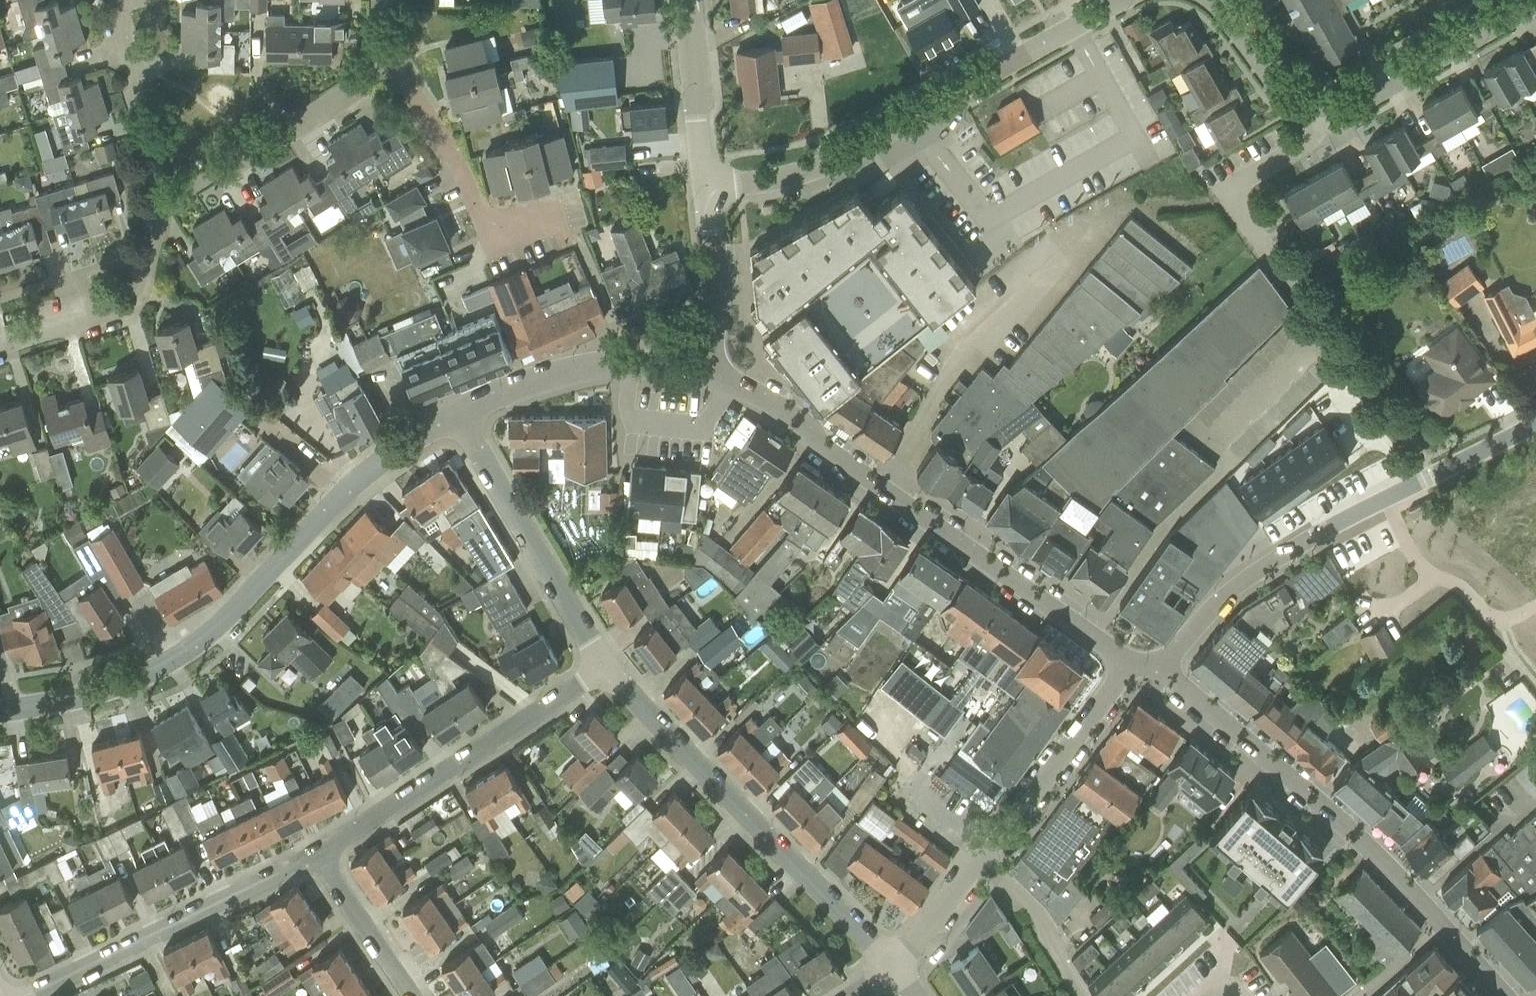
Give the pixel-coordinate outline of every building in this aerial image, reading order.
[(43,33),(80,22),(74,4),(60,8),(58,0),(53,0),(46,2),(46,0),(18,0),(26,26),(23,32),(25,39),(43,33)] [(235,0),(209,0),(209,1),(198,1),(197,11),(183,11),(183,30),(222,30),(222,18),(234,18),(235,0)] [(267,9),(267,0),(250,0),(250,9),(267,9)] [(606,19),(622,18),(622,22),(638,21),(638,17),(655,15),(654,0),(604,0),(606,19)] [(766,0),(732,0),(733,11),(767,8),(766,0)] [(835,0),(817,0),(811,2),(828,56),(851,49),(835,0)] [(928,7),(905,20),(909,27),(907,28),(921,54),(960,32),(951,17),(959,12),(961,16),(979,5),(976,0),(924,0),(928,7)] [(1323,65),(1359,45),(1336,0),(1287,0),(1323,65)] [(285,12),(268,13),(267,59),(299,59),(299,23),(285,23),(285,12)] [(1141,26),(1137,19),(1126,25),(1130,32),(1141,26)] [(1165,57),(1200,37),(1190,20),(1176,28),(1170,19),(1150,30),(1165,57)] [(33,48),(39,69),(41,75),(67,68),(63,57),(74,53),(71,44),(85,40),(80,22),(43,33),(47,44),(33,48)] [(299,23),(299,59),(331,60),(332,24),(299,23)] [(525,45),(542,41),(538,26),(521,31),(525,45)] [(209,59),(209,71),(234,71),(235,42),(221,42),(222,30),(183,30),(182,48),(197,49),(197,58),(209,59)] [(780,96),(776,61),(820,56),(816,32),(782,36),(783,47),(776,47),(776,46),(737,51),(739,70),(743,69),(747,100),(780,96)] [(502,86),(494,59),(489,60),(482,37),(446,46),(452,70),(446,71),(454,99),(460,98),(466,122),(502,112),(496,88),(502,86)] [(1202,42),(1200,37),(1165,57),(1167,61),(1164,64),(1171,76),(1181,70),(1209,54),(1213,52),(1206,39),(1202,42)] [(1504,59),(1521,89),(1535,80),(1535,69),(1523,49),(1504,59)] [(510,59),(513,69),(522,67),(530,64),(527,54),(510,59)] [(1181,70),(1191,87),(1219,71),(1209,54),(1181,70)] [(618,98),(614,55),(555,61),(566,104),(618,98)] [(1496,91),(1486,97),(1490,106),(1501,100),(1521,89),(1504,59),(1484,70),(1496,91)] [(525,77),(522,67),(513,69),(516,79),(525,77)] [(553,76),(553,67),(537,67),(537,75),(553,76)] [(70,78),(67,68),(41,75),(43,82),(50,101),(48,106),(49,111),(53,113),(103,98),(98,80),(84,84),(81,75),(70,78)] [(1229,89),(1219,71),(1191,87),(1201,104),(1229,89)] [(19,85),(14,72),(0,76),(0,91),(19,85)] [(41,75),(23,80),(25,87),(43,82),(41,75)] [(1442,94),(1459,124),(1490,106),(1486,97),(1473,104),(1461,83),(1442,94)] [(1207,123),(1242,103),(1239,99),(1243,97),(1236,84),(1229,89),(1201,104),(1190,110),(1198,123),(1204,119),(1207,123)] [(1170,99),(1163,86),(1148,95),(1155,107),(1170,99)] [(1438,133),(1426,140),(1430,149),(1444,142),(1440,135),(1459,124),(1442,94),(1423,105),(1438,133)] [(1001,148),(1039,126),(1021,96),(998,109),(1002,117),(987,126),(1001,148)] [(66,152),(68,152),(89,145),(86,134),(98,130),(95,120),(109,116),(103,98),(53,113),(66,152)] [(668,130),(665,102),(622,106),(623,127),(634,126),(635,133),(637,133),(637,137),(650,136),(649,132),(668,130)] [(1242,103),(1207,123),(1222,150),(1243,138),(1238,128),(1251,120),(1242,103)] [(1164,124),(1178,116),(1171,104),(1157,112),(1164,124)] [(1494,113),(1490,106),(1489,106),(1482,111),(1486,118),(1494,113)] [(525,107),(515,109),(517,117),(527,115),(525,107)] [(517,117),(515,109),(505,112),(507,120),(517,117)] [(345,133),(365,165),(375,159),(384,173),(389,174),(413,159),(397,132),(383,140),(377,130),(368,136),(361,123),(345,133)] [(1404,125),(1384,136),(1401,166),(1430,149),(1426,140),(1416,146),(1404,125)] [(1185,149),(1193,144),(1196,142),(1189,129),(1187,130),(1177,135),(1185,149)] [(571,169),(561,132),(537,138),(536,132),(508,140),(510,146),(486,152),(495,188),(519,182),(521,188),(548,181),(547,175),(571,169)] [(365,165),(345,133),(329,143),(337,155),(328,161),(334,170),(325,176),(338,199),(339,198),(348,213),(359,206),(350,191),(373,177),(365,165)] [(1383,185),(1379,178),(1386,174),(1401,166),(1384,136),(1365,147),(1377,168),(1365,175),(1374,190),(1383,185)] [(113,139),(94,145),(99,162),(118,156),(113,139)] [(1447,148),(1444,142),(1432,149),(1435,155),(1447,148)] [(55,155),(51,144),(39,148),(42,159),(55,155)] [(1202,161),(1193,144),(1185,149),(1180,152),(1189,169),(1202,161)] [(592,148),(593,168),(627,166),(626,146),(592,148)] [(1483,161),(1488,173),(1518,160),(1513,148),(1483,161)] [(1340,201),(1339,201),(1346,212),(1365,202),(1362,196),(1374,190),(1365,175),(1354,181),(1342,160),(1323,171),(1340,201)] [(293,165),(277,175),(296,207),(306,201),(314,213),(338,199),(325,176),(315,182),(309,172),(301,178),(293,165)] [(8,179),(6,170),(0,172),(0,181),(8,179)] [(121,196),(113,171),(75,183),(90,233),(108,228),(103,213),(113,211),(110,200),(121,196)] [(1340,201),(1323,171),(1304,182),(1321,211),(1339,201),(1340,201)] [(286,214),(296,207),(277,175),(261,185),(269,197),(260,203),(266,213),(257,218),(270,240),(293,226),(286,214)] [(1454,194),(1450,185),(1433,180),(1429,194),(1446,199),(1454,194)] [(1321,211),(1304,182),(1285,193),(1296,214),(1285,220),(1290,228),(1301,222),(1321,211)] [(90,233),(75,183),(37,195),(39,202),(40,202),(44,219),(45,219),(55,216),(58,227),(67,224),(72,239),(90,233)] [(435,253),(433,250),(449,244),(448,240),(451,239),(444,223),(441,225),(436,214),(429,217),(423,202),(426,200),(416,184),(387,201),(396,217),(399,216),(404,228),(403,229),(416,258),(418,257),(420,260),(435,253)] [(976,282),(900,187),(873,209),(858,189),(750,250),(756,302),(751,306),(763,322),(777,311),(783,319),(770,330),(779,341),(766,351),(819,407),(824,402),(976,282)] [(0,208),(0,211),(5,227),(16,264),(34,258),(29,244),(39,241),(35,230),(47,227),(45,219),(44,219),(40,202),(39,202),(37,195),(35,195),(35,194),(29,196),(32,205),(12,211),(10,205),(0,208)] [(271,269),(283,261),(270,240),(257,218),(247,224),(241,214),(233,219),(225,207),(209,217),(229,249),(236,262),(258,248),(271,269)] [(16,264),(5,227),(0,211),(0,213),(0,214),(0,269),(16,264)] [(945,490),(948,492),(987,435),(1032,397),(1155,298),(1193,266),(1131,216),(1010,366),(1004,361),(994,374),(983,365),(930,430),(931,434),(932,437),(934,439),(938,441),(918,470),(946,490),(945,490)] [(229,249),(209,217),(193,227),(201,239),(193,245),(199,255),(189,261),(202,283),(226,268),(219,256),(229,249)] [(619,316),(692,288),(677,247),(662,253),(666,263),(655,267),(637,219),(611,229),(624,262),(602,271),(619,316)] [(1384,225),(1389,233),(1395,229),(1391,221),(1384,225)] [(1347,240),(1339,244),(1346,257),(1355,252),(1347,240)] [(307,261),(277,279),(289,298),(318,281),(307,261)] [(1456,306),(1485,285),(1468,262),(1439,282),(1456,306)] [(1086,528),(1091,520),(1112,492),(1173,432),(1228,379),(1224,375),(1293,308),(1259,263),(1068,437),(1054,451),(1052,450),(1038,463),(1029,472),(1046,484),(1030,503),(1012,529),(1009,533),(1041,556),(1040,557),(1051,564),(1051,563),(1062,570),(1062,569),(1067,573),(1094,534),(1086,528)] [(535,349),(538,356),(594,331),(591,323),(605,317),(590,283),(540,305),(526,269),(490,283),(490,284),(496,297),(519,356),(535,349)] [(1484,295),(1514,353),(1535,342),(1535,310),(1535,311),(1526,294),(1513,290),(1509,282),(1484,295)] [(496,297),(490,284),(464,295),(469,308),(496,297)] [(388,331),(416,399),(496,366),(498,371),(512,365),(510,361),(513,359),(493,312),(426,340),(418,319),(388,331)] [(938,315),(916,330),(928,347),(949,333),(938,315)] [(356,348),(368,370),(392,357),(376,331),(373,324),(366,328),(360,317),(345,326),(356,348)] [(158,330),(168,360),(191,353),(198,375),(224,367),(215,341),(196,347),(188,320),(158,330)] [(1122,325),(1104,344),(1117,356),(1135,337),(1122,325)] [(333,333),(344,354),(356,348),(345,326),(333,333)] [(1438,369),(1417,383),(1440,416),(1459,402),(1460,403),(1471,396),(1470,394),(1494,378),(1458,328),(1425,351),(1438,369)] [(876,407),(900,377),(915,357),(898,343),(846,386),(845,386),(827,414),(856,434),(875,406),(876,407)] [(146,395),(139,368),(111,376),(121,409),(122,409),(127,424),(145,418),(148,429),(171,423),(162,391),(146,395)] [(249,408),(213,377),(174,421),(211,453),(249,408)] [(348,428),(338,434),(345,447),(383,426),(355,377),(328,391),(348,428)] [(875,406),(856,434),(885,453),(903,425),(885,413),(909,384),(900,377),(876,407),(875,406)] [(58,406),(55,394),(43,397),(56,440),(84,431),(90,450),(112,443),(102,411),(88,415),(83,398),(58,406)] [(1043,410),(1032,397),(987,435),(948,492),(977,512),(1005,473),(989,462),(1002,444),(1043,410)] [(35,445),(21,401),(0,407),(0,440),(10,437),(15,451),(35,445)] [(1312,415),(1305,408),(1298,415),(1305,422),(1312,415)] [(772,471),(776,474),(794,447),(758,422),(757,423),(744,414),(724,442),(731,447),(710,477),(745,502),(749,496),(753,499),(772,471)] [(513,471),(539,471),(539,443),(557,442),(557,415),(509,416),(509,443),(515,443),(515,454),(513,454),(513,471)] [(557,415),(557,442),(566,442),(566,474),(606,473),(605,415),(557,415)] [(1298,415),(1291,422),(1298,429),(1305,422),(1298,415)] [(1022,447),(1038,463),(1052,450),(1054,451),(1068,437),(1052,419),(1022,447)] [(1283,429),(1290,437),(1298,429),(1291,422),(1283,429)] [(1324,423),(1296,444),(1321,478),(1349,457),(1324,423)] [(1091,544),(1068,575),(1106,601),(1128,570),(1124,567),(1154,525),(1216,465),(1173,432),(1112,492),(1091,520),(1108,532),(1096,548),(1091,544)] [(1263,443),(1270,450),(1277,443),(1271,436),(1263,443)] [(1263,443),(1256,450),(1262,457),(1270,450),(1263,443)] [(1321,478),(1296,444),(1269,463),(1293,497),(1321,478)] [(159,445),(138,466),(157,485),(178,463),(159,445)] [(50,453),(48,446),(34,450),(42,477),(56,473),(50,453)] [(267,483),(259,492),(271,503),(282,492),(289,498),(291,497),(294,497),(301,490),(300,488),(309,477),(290,459),(289,460),(278,449),(256,472),(267,483)] [(1262,457),(1256,450),(1247,458),(1254,465),(1262,457)] [(442,463),(422,477),(451,521),(478,503),(449,460),(443,464),(442,463)] [(784,523),(790,528),(802,512),(825,481),(798,462),(776,493),(777,494),(731,546),(749,563),(784,523)] [(1293,497),(1269,463),(1240,484),(1265,518),(1293,497)] [(627,513),(650,515),(655,466),(632,464),(627,513)] [(650,515),(673,517),(678,468),(655,466),(650,515)] [(678,468),(673,517),(697,520),(702,471),(678,468)] [(64,470),(56,473),(60,487),(72,484),(69,473),(64,470)] [(1006,525),(1012,529),(1030,503),(1046,484),(1029,472),(1011,488),(1008,486),(986,520),(1000,530),(1006,525)] [(454,524),(451,521),(422,477),(402,491),(425,523),(434,517),(443,531),(454,524)] [(1171,533),(1120,604),(1164,635),(1194,593),(1200,598),(1210,584),(1258,521),(1226,478),(1171,533)] [(816,547),(851,499),(825,481),(802,512),(790,528),(786,534),(788,534),(755,572),(735,595),(755,615),(781,591),(771,582),(796,553),(805,540),(816,547)] [(620,491),(601,490),(600,512),(619,512),(620,491)] [(451,521),(454,524),(465,540),(490,576),(504,568),(514,562),(490,521),(478,503),(451,521)] [(860,506),(841,534),(824,559),(835,567),(843,555),(837,550),(846,537),(862,549),(882,521),(860,506)] [(218,545),(226,536),(241,550),(262,527),(242,509),(230,521),(219,511),(201,530),(218,545)] [(366,509),(343,534),(358,548),(365,541),(374,550),(384,559),(387,562),(407,540),(417,549),(428,537),(405,516),(390,532),(366,509)] [(882,521),(862,549),(831,593),(855,610),(874,591),(860,582),(868,571),(879,578),(883,572),(886,574),(909,540),(882,521)] [(465,540),(454,524),(443,531),(455,548),(465,540)] [(113,526),(91,539),(108,568),(122,593),(144,581),(113,526)] [(735,595),(755,572),(702,530),(692,563),(705,564),(713,572),(720,578),(735,595)] [(358,548),(343,534),(329,548),(359,577),(355,581),(359,585),(384,559),(374,550),(365,541),(358,548)] [(108,568),(91,539),(90,537),(72,547),(90,578),(108,568)] [(914,638),(948,591),(959,574),(919,546),(883,598),(874,591),(855,610),(836,628),(859,645),(881,614),(914,638)] [(359,577),(329,548),(303,577),(328,600),(350,576),(355,581),(359,577)] [(1343,578),(1328,551),(1243,604),(1191,663),(1225,692),(1245,666),(1259,649),(1343,578)] [(602,593),(621,622),(644,608),(650,617),(667,606),(637,557),(619,569),(625,579),(602,593)] [(39,595),(58,589),(37,559),(21,569),(39,595)] [(223,591),(205,560),(190,568),(187,562),(150,584),(157,594),(156,595),(171,621),(223,591)] [(713,572),(705,564),(692,563),(685,563),(684,574),(694,587),(713,572)] [(490,576),(473,586),(460,594),(469,610),(482,603),(496,627),(497,626),(510,618),(528,608),(504,568),(490,576)] [(965,579),(940,608),(954,619),(970,631),(963,641),(981,655),(989,645),(1013,614),(965,579)] [(124,618),(101,582),(80,596),(76,591),(65,599),(85,629),(95,622),(102,632),(124,618)] [(440,625),(400,593),(388,608),(429,639),(440,625)] [(337,639),(351,626),(325,601),(313,614),(337,639)] [(14,619),(0,623),(0,625),(12,659),(27,655),(28,659),(59,649),(45,607),(14,618),(14,619)] [(263,636),(274,646),(257,663),(272,677),(290,659),(310,679),(332,657),(311,636),(312,636),(287,611),(263,636)] [(634,641),(656,668),(689,641),(697,651),(717,635),(716,635),(722,630),(710,615),(686,635),(669,614),(656,624),(655,623),(634,641)] [(1047,640),(1013,614),(989,645),(1010,660),(1024,671),(1047,640)] [(1322,633),(1332,646),(1358,627),(1348,614),(1322,633)] [(530,616),(514,626),(522,637),(498,652),(512,677),(526,669),(530,676),(558,660),(543,634),(541,635),(530,616)] [(808,627),(807,628),(802,622),(784,638),(793,648),(790,650),(802,663),(823,643),(808,627)] [(1396,645),(1384,623),(1360,636),(1372,658),(1396,645)] [(710,667),(738,645),(735,641),(740,637),(730,625),(717,635),(697,651),(710,667)] [(836,631),(828,642),(838,649),(845,638),(836,631)] [(418,653),(433,676),(441,689),(441,688),(463,722),(486,707),(470,682),(459,688),(452,678),(467,668),(448,654),(448,653),(429,639),(418,653)] [(1070,703),(1092,674),(1081,666),(1082,665),(1047,640),(1024,671),(1010,660),(995,680),(1016,695),(990,729),(980,721),(961,746),(972,754),(972,753),(1011,782),(1035,751),(1036,752),(1037,750),(1035,750),(1062,714),(1063,715),(1069,706),(1070,703)] [(770,655),(784,670),(796,659),(781,644),(770,655)] [(664,693),(684,713),(706,692),(717,683),(704,669),(705,669),(698,661),(686,672),(664,693)] [(1225,692),(1247,710),(1268,687),(1275,692),(1290,675),(1278,664),(1275,668),(1272,665),(1261,679),(1245,666),(1225,692)] [(366,686),(351,672),(333,690),(347,705),(366,686)] [(410,710),(398,691),(387,676),(377,685),(398,718),(410,710)] [(409,684),(398,691),(410,710),(419,704),(441,737),(463,722),(441,688),(441,689),(433,676),(413,689),(409,684)] [(225,683),(203,697),(225,731),(253,714),(245,701),(238,705),(225,683)] [(718,705),(706,692),(684,713),(704,734),(726,713),(737,702),(729,694),(718,705)] [(1273,694),(1254,716),(1289,746),(1327,704),(1316,694),(1309,702),(1298,700),(1290,709),(1273,694)] [(947,697),(929,722),(944,733),(963,708),(947,697)] [(1148,732),(1159,717),(1160,716),(1138,699),(1116,728),(1117,729),(1096,757),(1133,786),(1148,767),(1124,749),(1131,739),(1141,727),(1148,732)] [(872,703),(852,721),(891,763),(911,745),(872,703)] [(1327,704),(1289,746),(1325,776),(1344,754),(1323,736),(1341,716),(1328,705),(1327,704)] [(165,777),(167,780),(176,799),(186,794),(201,786),(191,764),(215,750),(206,736),(205,736),(188,706),(154,726),(172,757),(180,752),(187,766),(165,777)] [(1394,732),(1406,724),(1396,708),(1371,724),(1383,741),(1395,733),(1394,732)] [(561,772),(579,791),(605,766),(608,763),(598,753),(618,735),(594,710),(575,729),(590,744),(561,772)] [(406,723),(395,730),(386,716),(374,724),(400,764),(423,749),(406,723)] [(356,737),(345,717),(333,723),(343,743),(356,737)] [(1158,760),(1179,732),(1159,717),(1148,732),(1141,727),(1131,739),(1158,760)] [(738,769),(760,748),(748,736),(759,725),(752,718),(740,728),(718,749),(738,769)] [(837,730),(847,741),(859,729),(853,722),(849,718),(837,730)] [(362,732),(370,746),(360,753),(378,779),(400,764),(374,724),(362,732)] [(1383,741),(1358,757),(1334,784),(1371,818),(1374,815),(1400,838),(1424,817),(1377,775),(1398,761),(1406,772),(1428,757),(1406,724),(1394,732),(1395,733),(1383,741)] [(140,732),(116,738),(125,770),(138,766),(142,783),(153,780),(140,732)] [(318,739),(327,758),(339,751),(330,733),(318,739)] [(1442,766),(1457,786),(1499,752),(1485,733),(1442,766)] [(240,760),(225,734),(212,742),(217,750),(224,763),(227,768),(240,760)] [(111,774),(125,770),(116,738),(92,745),(106,793),(116,790),(111,774)] [(1191,740),(1169,766),(1173,770),(1151,797),(1163,807),(1185,779),(1213,802),(1235,775),(1191,740)] [(926,753),(913,743),(907,752),(920,761),(926,753)] [(791,757),(783,749),(772,760),(760,748),(738,769),(758,790),(780,769),(780,768),(791,757)] [(206,757),(213,769),(224,763),(217,750),(206,757)] [(67,753),(29,759),(34,785),(71,779),(67,753)] [(579,791),(597,809),(621,785),(634,797),(635,797),(658,775),(637,754),(615,776),(605,766),(579,791)] [(275,759),(282,775),(291,771),(284,755),(275,759)] [(793,825),(814,804),(806,796),(817,784),(826,774),(809,756),(787,776),(794,783),(772,804),(793,825)] [(327,777),(314,783),(326,809),(348,798),(328,757),(319,762),(327,777)] [(1071,876),(1120,818),(1150,778),(1152,779),(1156,773),(1148,767),(1133,786),(1096,757),(1095,757),(1079,778),(1072,787),(1075,789),(1070,797),(1067,795),(1034,840),(1033,840),(1020,857),(1056,893),(1071,876)] [(37,806),(34,785),(29,759),(29,760),(16,762),(22,808),(37,806)] [(282,775),(275,759),(267,763),(274,779),(282,775)] [(506,763),(486,775),(502,803),(513,796),(521,809),(530,804),(506,763)] [(847,802),(859,812),(887,777),(874,767),(847,802)] [(326,809),(314,783),(302,789),(294,774),(284,778),(292,794),(304,820),(326,809)] [(498,823),(490,810),(502,803),(486,775),(466,788),(482,814),(490,828),(498,823)] [(173,800),(167,780),(154,784),(160,804),(173,800)] [(1281,821),(1283,818),(1275,811),(1277,810),(1255,791),(1253,793),(1252,791),(1211,839),(1230,856),(1228,858),(1236,865),(1244,856),(1236,850),(1239,846),(1242,849),(1246,845),(1273,868),(1269,872),(1272,875),(1270,878),(1262,872),(1254,881),(1262,888),(1265,885),(1284,901),(1325,854),(1323,852),(1325,851),(1303,832),(1302,834),(1294,827),(1291,830),(1281,821)] [(662,846),(695,813),(674,792),(654,812),(646,804),(622,828),(637,844),(648,833),(661,846),(662,846)] [(814,804),(793,825),(813,846),(835,825),(834,825),(846,814),(825,793),(814,804)] [(186,794),(176,799),(173,800),(171,801),(187,832),(200,826),(217,862),(240,851),(227,825),(219,809),(198,819),(186,794)] [(283,830),(304,820),(292,794),(270,804),(283,830)] [(270,804),(259,810),(252,795),(241,800),(260,841),(283,830),(270,804)] [(240,851),(260,841),(241,800),(230,806),(236,820),(227,825),(240,851)] [(175,838),(187,832),(171,801),(160,807),(175,838)] [(543,830),(556,822),(545,804),(532,812),(543,830)] [(1404,845),(1416,858),(1443,833),(1433,821),(1435,818),(1438,821),(1443,817),(1446,821),(1450,817),(1439,804),(1424,817),(1400,838),(1400,839),(1405,845),(1404,845)] [(10,815),(15,823),(38,812),(37,806),(22,808),(6,816),(10,815)] [(1427,870),(1433,876),(1474,839),(1475,840),(1491,826),(1475,808),(1443,833),(1416,858),(1427,871),(1427,870)] [(695,813),(662,846),(681,865),(714,834),(695,813)] [(1535,881),(1535,814),(1535,813),(1507,838),(1502,834),(1442,888),(1455,903),(1460,898),(1475,915),(1479,912),(1486,919),(1492,914),(1505,902),(1507,904),(1523,895),(1522,894),(1535,881)] [(15,823),(10,815),(6,816),(0,819),(0,830),(15,823)] [(433,816),(411,831),(418,842),(440,827),(433,816)] [(899,834),(907,823),(898,816),(890,827),(899,834)] [(139,817),(107,833),(116,853),(131,846),(126,836),(144,828),(139,817)] [(886,851),(891,844),(856,817),(828,854),(842,867),(848,859),(869,875),(886,851)] [(928,839),(907,823),(899,834),(920,850),(928,839)] [(495,860),(509,851),(497,830),(483,839),(495,860)] [(1209,837),(1210,836),(1204,830),(1199,835),(1205,842),(1210,838),(1209,837)] [(106,858),(116,853),(107,833),(96,838),(106,858)] [(396,843),(391,834),(351,861),(364,880),(390,863),(383,851),(396,843)] [(1201,847),(1205,842),(1199,835),(1194,840),(1201,847)] [(166,837),(154,843),(173,883),(198,871),(184,843),(172,849),(166,837)] [(13,866),(0,839),(0,872),(13,866)] [(889,890),(912,907),(951,856),(928,839),(920,850),(919,851),(931,860),(918,877),(906,868),(889,890)] [(1195,852),(1201,847),(1194,840),(1188,845),(1195,852)] [(173,883),(154,843),(143,849),(148,860),(135,867),(149,895),(173,883)] [(1188,858),(1195,852),(1188,845),(1182,851),(1188,858)] [(433,874),(455,860),(447,848),(426,863),(433,874)] [(715,901),(724,893),(748,868),(728,848),(695,880),(715,901)] [(585,865),(594,855),(589,850),(588,852),(584,849),(578,856),(585,865)] [(889,890),(906,868),(907,867),(886,851),(869,875),(889,890)] [(1181,865),(1188,858),(1182,851),(1175,858),(1181,865)] [(446,867),(455,879),(476,865),(467,853),(446,867)] [(66,877),(56,857),(44,863),(50,876),(53,883),(66,877)] [(1056,893),(1020,857),(1014,865),(1017,868),(1013,872),(1047,905),(1058,922),(1086,889),(1071,876),(1056,893)] [(1184,868),(1181,865),(1175,858),(1168,864),(1177,875),(1184,868)] [(8,932),(51,911),(46,899),(31,906),(25,894),(24,895),(21,890),(50,876),(44,863),(6,881),(15,899),(0,906),(0,915),(8,932)] [(378,900),(416,874),(410,865),(398,874),(390,863),(364,880),(378,900)] [(667,894),(684,877),(673,866),(650,888),(661,899),(667,894)] [(741,910),(729,923),(739,933),(748,923),(754,917),(747,910),(769,889),(748,868),(724,893),(741,910)] [(1182,880),(1189,873),(1184,868),(1177,875),(1182,880)] [(1360,869),(1361,871),(1337,894),(1373,930),(1362,941),(1386,964),(1422,929),(1363,868),(1362,869),(1361,868),(1360,869)] [(119,875),(107,881),(101,869),(90,875),(109,915),(133,903),(119,875)] [(74,878),(82,893),(70,899),(84,927),(109,915),(90,875),(89,875),(87,871),(74,878)] [(1187,886),(1194,879),(1189,873),(1182,880),(1187,886)] [(684,877),(667,894),(680,907),(697,891),(684,877)] [(1152,877),(1146,883),(1155,892),(1160,886),(1152,877)] [(586,889),(577,879),(564,892),(574,901),(586,889)] [(1193,892),(1200,885),(1194,879),(1187,886),(1193,892)] [(403,909),(417,928),(444,909),(437,898),(448,891),(442,883),(403,909)] [(1155,892),(1146,883),(1141,888),(1149,897),(1155,892)] [(284,922),(310,904),(297,885),(258,912),(264,922),(278,912),(284,922)] [(1207,893),(1200,885),(1193,892),(1200,899),(1207,893)] [(1186,894),(1170,908),(1193,934),(1210,918),(1202,910),(1194,901),(1187,893),(1186,894)] [(1477,927),(1528,983),(1535,976),(1535,893),(1526,899),(1523,895),(1507,904),(1505,902),(1492,914),(1486,919),(1477,927)] [(976,941),(1008,919),(991,895),(967,928),(976,941)] [(748,923),(758,934),(786,907),(776,896),(754,917),(748,923)] [(310,904),(284,922),(291,933),(278,942),(284,950),(324,924),(310,904)] [(495,937),(524,916),(515,904),(485,923),(495,937)] [(57,924),(61,932),(74,926),(64,905),(52,911),(51,911),(8,932),(20,957),(31,952),(40,969),(56,961),(47,944),(49,943),(43,931),(57,924)] [(1193,934),(1170,908),(1154,923),(1177,949),(1193,934)] [(469,922),(463,914),(452,921),(444,909),(417,928),(430,948),(469,922)] [(1132,920),(1124,911),(1118,917),(1126,926),(1132,920)] [(1126,926),(1118,917),(1112,922),(1120,931),(1126,926)] [(762,938),(758,934),(748,923),(739,933),(738,934),(752,949),(762,938)] [(1177,949),(1154,923),(1138,938),(1161,963),(1177,949)] [(208,928),(186,939),(201,969),(213,963),(221,977),(231,973),(208,928)] [(1291,929),(1260,954),(1281,979),(1286,976),(1293,986),(1289,991),(1293,995),(1336,995),(1341,992),(1291,929)] [(815,990),(842,972),(825,947),(811,956),(799,938),(777,952),(790,970),(798,965),(815,990)] [(1161,963),(1138,938),(1121,953),(1144,978),(1161,963)] [(201,969),(186,939),(164,950),(186,994),(196,989),(189,975),(201,969)] [(442,966),(455,986),(483,967),(475,955),(487,948),(481,940),(442,966)] [(1100,950),(1091,941),(1086,947),(1094,955),(1100,950)] [(992,956),(984,942),(951,965),(969,991),(997,972),(988,959),(992,956)] [(1458,970),(1435,944),(1385,988),(1387,990),(1379,995),(1428,995),(1458,970)] [(300,973),(313,993),(352,966),(339,947),(300,973)] [(631,962),(643,969),(652,955),(639,947),(631,962)] [(1094,955),(1086,947),(1080,952),(1088,961),(1094,955)] [(678,959),(692,980),(709,969),(695,948),(678,959)] [(257,965),(266,980),(286,967),(276,952),(257,965)] [(1144,978),(1121,953),(1105,968),(1128,993),(1144,978)] [(549,967),(540,954),(514,973),(522,985),(549,967)] [(628,972),(618,960),(607,970),(617,981),(628,972)] [(666,974),(681,995),(685,995),(696,989),(680,964),(666,974)] [(286,967),(266,980),(265,981),(274,995),(298,980),(289,965),(286,967)] [(352,966),(313,993),(316,995),(350,995),(365,985),(352,966)] [(502,970),(491,978),(483,967),(455,986),(462,995),(482,995),(508,978),(502,970)] [(557,979),(549,967),(522,985),(529,995),(531,995),(557,979)] [(1105,968),(1088,983),(1100,995),(1125,995),(1128,993),(1105,968)] [(155,986),(147,970),(138,974),(146,991),(155,986)] [(1458,970),(1428,995),(1480,995),(1472,987),(1471,988),(1459,974),(1460,973),(1458,970)] [(755,995),(794,995),(785,983),(776,989),(765,973),(747,985),(752,992),(755,995)] [(231,980),(238,995),(254,995),(243,974),(231,980)] [(1013,981),(991,995),(1023,995),(1013,981)] [(350,995),(373,995),(365,985),(350,995)] [(644,986),(629,995),(650,995),(644,986)]
